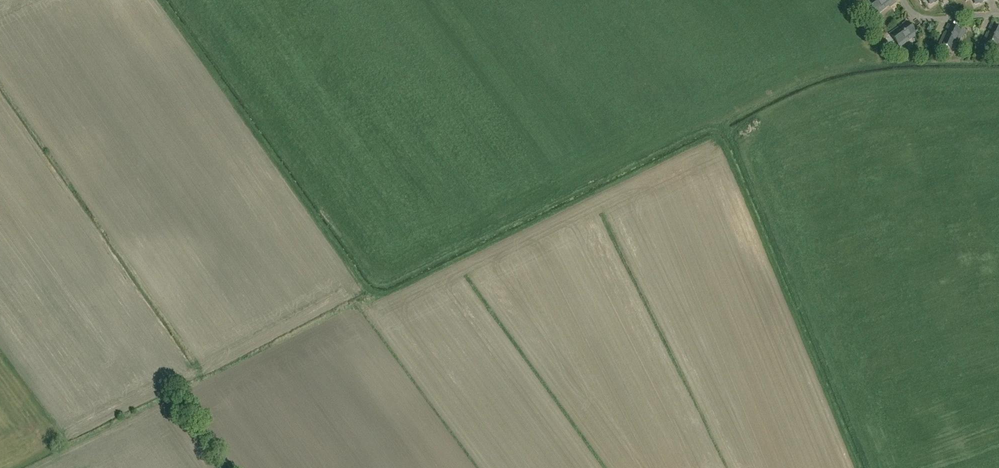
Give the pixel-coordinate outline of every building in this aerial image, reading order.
[(876,14),(885,8),(886,8),(889,5),(891,7),(896,3),(894,0),(893,0),(891,1),(890,0),(871,0),(867,3),(876,14)] [(891,35),(900,47),(909,40),(910,40),(913,37),(914,39),(920,35),(917,31),(915,33),(907,23),(903,26),(904,26),(901,29),(900,28),(891,35)] [(941,45),(954,51),(959,40),(961,36),(963,37),(966,31),(962,29),(961,32),(949,26),(947,31),(948,31),(946,34),(941,45)] [(996,51),(998,45),(998,30),(992,26),(990,31),(989,34),(988,34),(983,45),(996,51)]
